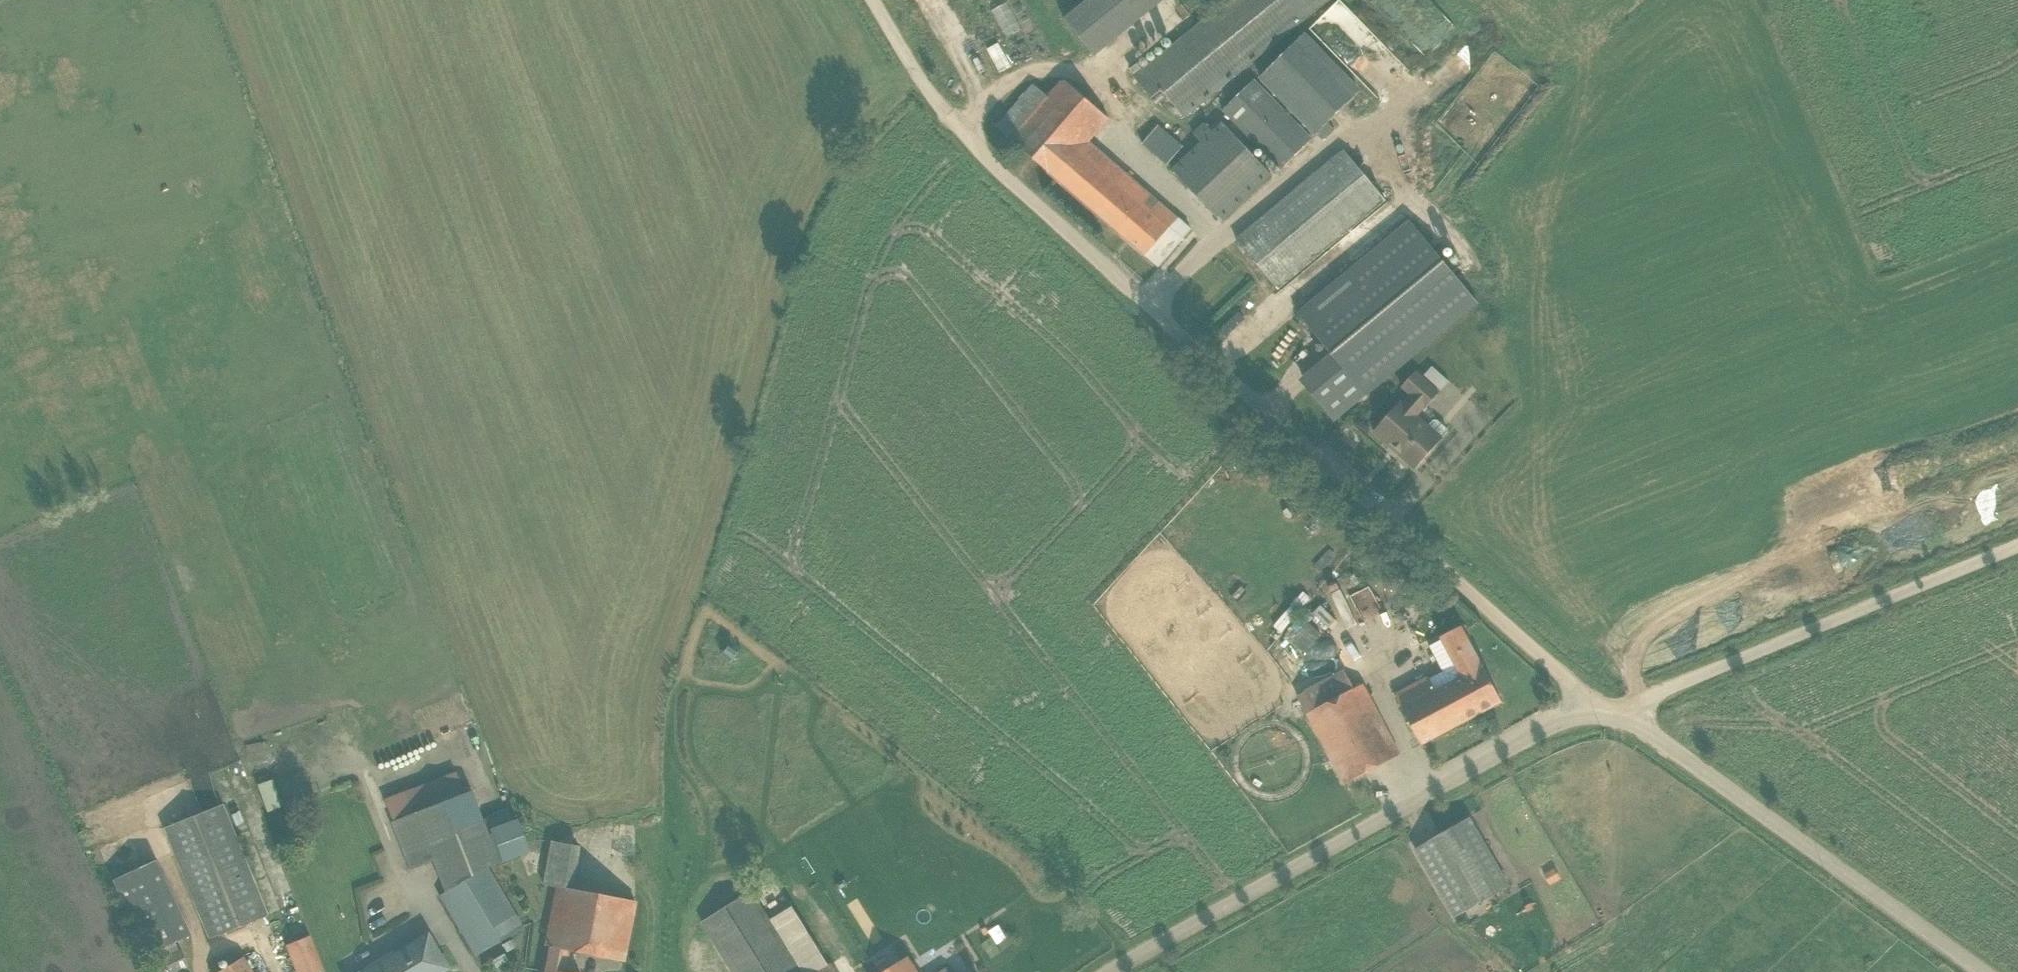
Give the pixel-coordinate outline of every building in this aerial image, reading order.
[(1165,0),(1087,0),(1064,19),(1094,57),(1165,0)] [(1134,78),(1150,98),(1162,91),(1185,119),(1329,0),(1227,0),(1134,78)] [(987,35),(1003,33),(998,1),(982,4),(987,35)] [(1306,34),(1259,79),(1315,136),(1317,134),(1324,142),(1335,131),(1327,123),(1361,91),(1306,34)] [(976,60),(989,76),(1002,65),(988,49),(976,60)] [(1279,170),(1312,139),(1254,80),(1222,111),(1279,170)] [(1033,85),(997,128),(1107,223),(1140,185),(1090,143),(1109,120),(1066,82),(1060,81),(1047,97),(1033,85)] [(1272,176),(1222,122),(1212,131),(1204,123),(1190,136),(1198,143),(1171,169),(1222,223),(1272,176)] [(1158,125),(1142,144),(1168,166),(1184,147),(1158,125)] [(1384,201),(1344,151),(1237,240),(1277,289),(1328,250),(1349,231),(1384,201)] [(1192,229),(1140,185),(1107,223),(1158,268),(1192,229)] [(1330,353),(1365,396),(1367,397),(1479,305),(1409,221),(1297,314),(1330,353)] [(1365,396),(1330,353),(1299,379),(1336,423),(1353,409),(1352,407),(1365,396)] [(1441,392),(1449,383),(1432,367),(1424,376),(1441,392)] [(1400,402),(1373,432),(1415,469),(1419,465),(1423,465),(1426,461),(1425,457),(1448,433),(1447,429),(1438,421),(1434,420),(1429,426),(1419,416),(1440,392),(1416,371),(1401,388),(1409,396),(1402,404),(1400,402)] [(1328,627),(1336,620),(1321,605),(1313,613),(1328,627)] [(1284,634),(1305,653),(1321,635),(1309,624),(1313,619),(1305,611),(1299,616),(1300,617),(1284,634)] [(1395,694),(1421,744),(1501,702),(1461,626),(1440,638),(1441,641),(1430,647),(1443,672),(1429,679),(1428,677),(1395,694)] [(1280,660),(1286,669),(1287,668),(1293,676),(1292,677),(1295,680),(1308,671),(1303,664),(1302,665),(1295,655),(1296,654),(1293,651),(1292,652),(1286,644),(1277,651),(1282,659),(1280,660)] [(1345,671),(1298,696),(1344,784),(1399,755),(1361,685),(1354,689),(1345,671)] [(388,823),(408,872),(429,863),(442,893),(438,898),(474,956),(522,927),(487,868),(526,852),(515,821),(486,832),(467,785),(460,788),(453,772),(382,801),(392,821),(388,823)] [(280,807),(270,780),(256,786),(266,812),(280,807)] [(221,805),(161,829),(207,940),(266,916),(221,805)] [(1508,887),(1469,818),(1416,847),(1455,917),(1508,887)] [(544,971),(563,971),(567,952),(622,963),(635,902),(570,890),(578,848),(547,841),(540,884),(554,887),(542,945),(549,946),(544,971)] [(155,861),(111,881),(145,955),(144,956),(152,971),(173,971),(186,966),(179,949),(177,950),(173,942),(189,934),(155,861)] [(703,923),(733,971),(836,971),(830,963),(829,964),(792,906),(770,921),(752,893),(703,923)] [(841,947),(857,971),(858,971),(917,935),(900,910),(841,947)] [(444,967),(423,933),(360,971),(436,971),(444,967)] [(308,936),(283,946),(293,971),(322,971),(308,936)] [(241,956),(217,971),(251,971),(241,956)] [(910,958),(887,971),(920,971),(910,958)]
